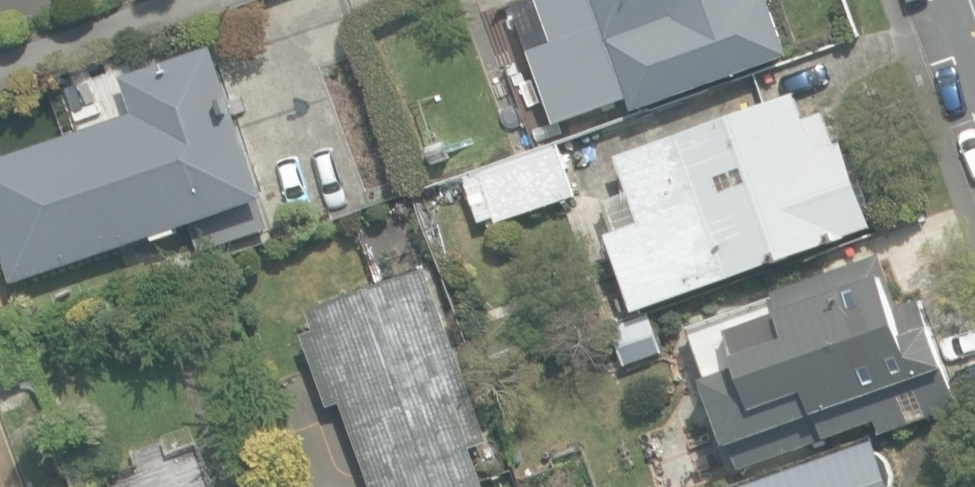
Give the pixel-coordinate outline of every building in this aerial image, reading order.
[(439,47),(522,18),(516,0),(426,0),(439,47)] [(636,110),(788,56),(768,0),(571,0),(593,62),(591,62),(602,94),(627,85),(636,110)] [(14,286),(191,228),(199,255),(270,232),(260,201),(266,199),(217,50),(124,80),(135,116),(0,161),(0,243),(14,286)] [(508,72),(531,144),(556,136),(553,129),(562,127),(541,61),(508,72)] [(606,235),(633,312),(871,228),(841,141),(835,143),(825,113),(804,120),(795,94),(617,157),(629,191),(604,200),(615,232),(606,235)] [(494,218),(496,224),(573,198),(557,148),(481,174),(482,177),(465,183),(479,223),(494,218)] [(689,329),(739,471),(877,422),(880,432),(960,403),(948,371),(953,369),(936,322),(930,324),(922,302),(897,311),(878,259),(776,295),(777,298),(689,329)] [(473,449),(490,443),(427,268),(308,311),(315,331),(302,336),(328,407),(341,402),(372,486),(486,486),(473,449)] [(609,326),(623,365),(663,351),(650,312),(609,326)] [(873,439),(736,486),(890,486),(873,439)]
